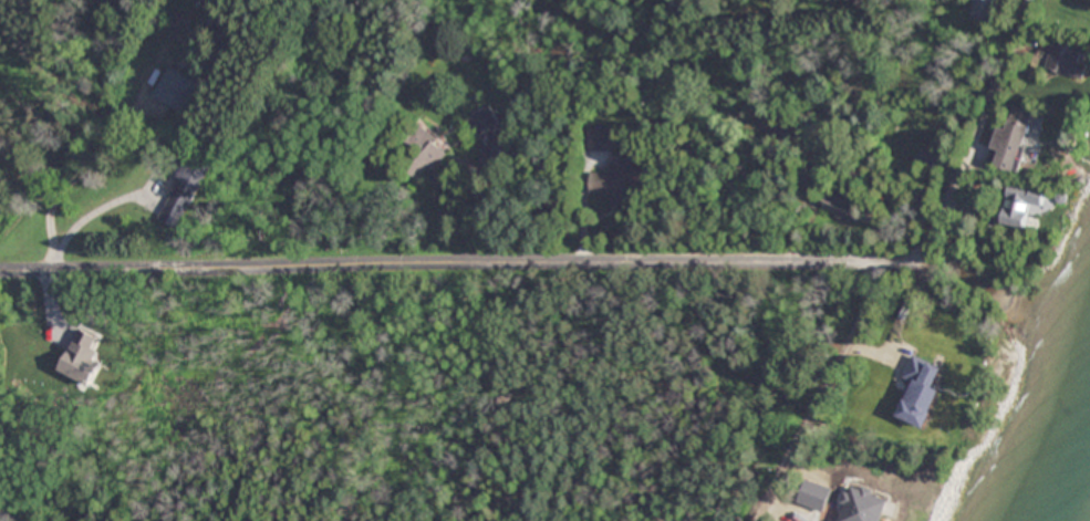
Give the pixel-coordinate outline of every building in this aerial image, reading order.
[(1056,43),(1048,68),(1084,81),(1089,64),(1089,55),(1056,43)] [(156,97),(188,112),(202,82),(170,67),(156,97)] [(1021,173),(1037,118),(1016,113),(1012,130),(1001,127),(995,150),(1004,152),(1000,167),(1021,173)] [(447,153),(429,128),(408,142),(425,168),(447,153)] [(186,232),(213,165),(187,155),(178,178),(180,179),(162,223),(186,232)] [(610,173),(593,172),(592,187),(637,189),(639,159),(610,158),(610,173)] [(1044,189),(1010,188),(1009,225),(1035,226),(1036,202),(1043,203),(1044,189)]
